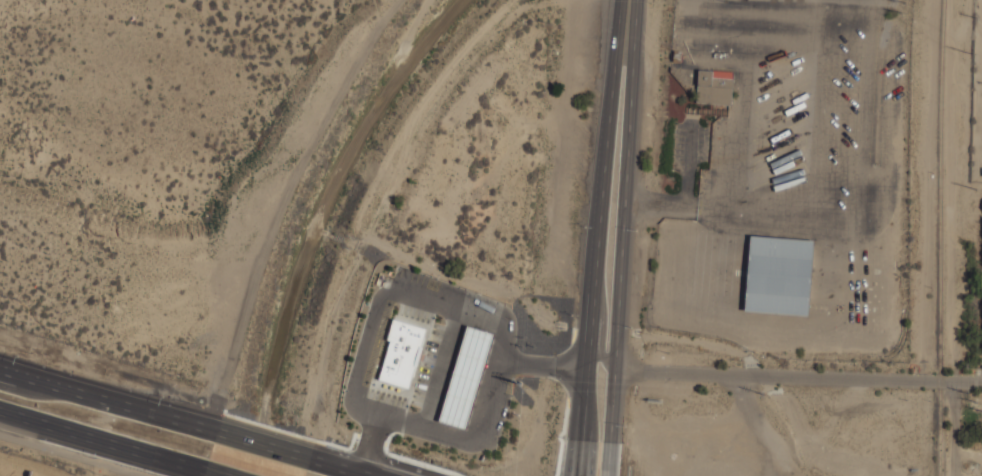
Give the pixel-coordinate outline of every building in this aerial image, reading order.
[(812,240),(749,237),(744,315),(807,319),(812,240)] [(377,379),(411,388),(426,326),(393,318),(377,379)] [(468,428),(492,331),(464,324),(440,421),(468,428)]
